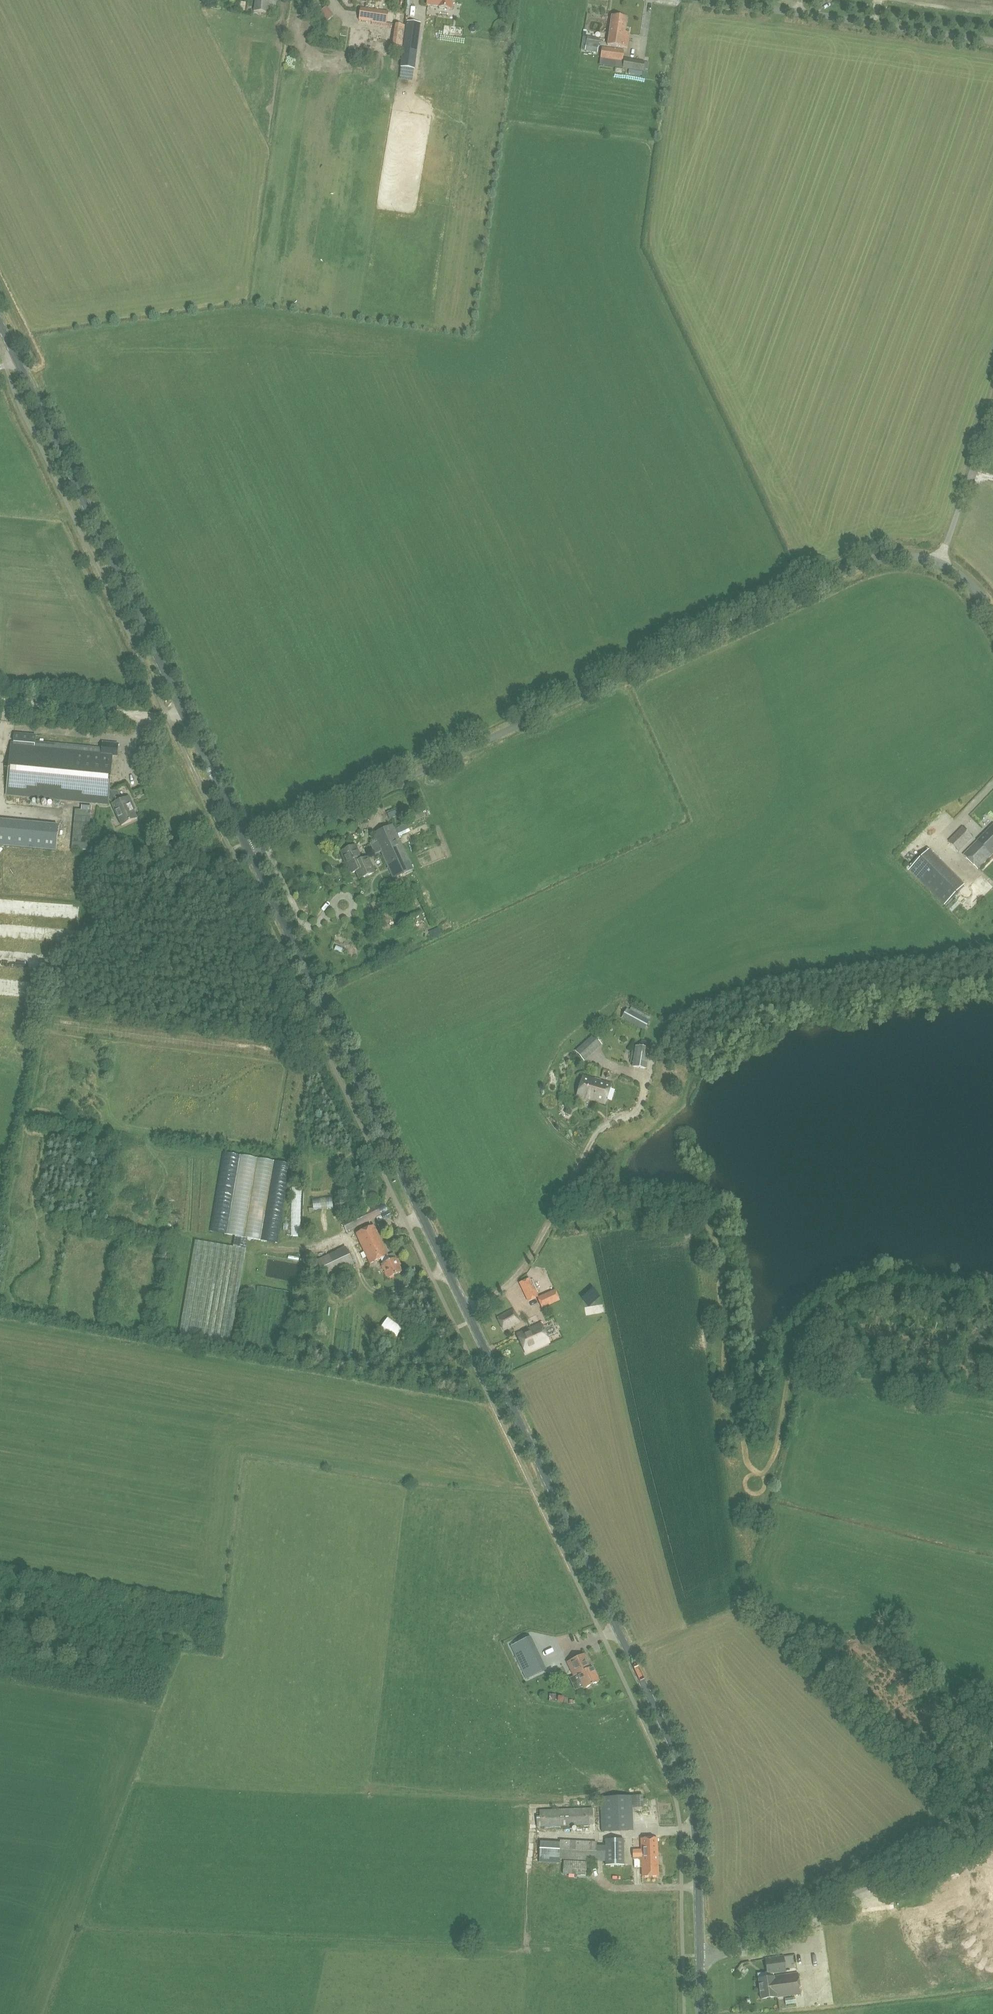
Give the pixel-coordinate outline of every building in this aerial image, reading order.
[(254,12),(268,13),(269,6),(276,7),(277,0),(276,0),(255,0),(254,12)] [(452,0),(428,0),(427,5),(439,7),(453,9),(454,2),(452,2),(452,0)] [(360,8),(359,20),(386,24),(388,12),(360,8)] [(627,19),(612,17),(609,35),(611,36),(611,38),(609,37),(608,45),(627,48),(630,34),(625,33),(627,19)] [(420,23),(407,21),(401,66),(415,68),(420,23)] [(402,51),(405,28),(405,26),(395,24),(392,49),(402,51)] [(445,33),(461,34),(460,44),(466,45),(466,27),(445,26),(445,33)] [(598,52),(600,39),(587,36),(585,50),(598,52)] [(602,48),(601,58),(600,65),(623,68),(643,72),(644,62),(623,59),(624,51),(602,48)] [(109,791),(112,754),(116,754),(117,743),(102,742),(102,750),(12,742),(7,795),(108,804),(108,796),(113,804),(123,825),(138,818),(132,804),(135,803),(131,795),(122,799),(118,792),(109,791)] [(964,855),(978,869),(992,854),(992,825),(964,855)] [(6,848),(60,850),(61,828),(7,826),(6,848)] [(974,836),(964,826),(950,841),(960,851),(974,836)] [(394,829),(372,839),(388,875),(410,866),(394,829)] [(186,839),(183,832),(175,835),(178,842),(186,839)] [(362,860),(355,846),(341,852),(348,868),(356,865),(355,863),(361,860),(362,860)] [(909,870),(944,905),(965,885),(930,850),(909,870)] [(367,857),(362,860),(361,860),(355,863),(356,865),(348,868),(351,874),(356,871),(360,879),(374,873),(367,857)] [(622,1018),(644,1029),(649,1020),(626,1009),(622,1018)] [(53,1033),(68,1032),(68,1022),(53,1023),(53,1033)] [(574,1051),(583,1060),(600,1043),(591,1034),(574,1051)] [(633,1066),(646,1068),(649,1048),(636,1046),(633,1066)] [(612,1058),(620,1063),(626,1055),(618,1050),(612,1058)] [(611,1083),(582,1075),(577,1095),(605,1103),(611,1083)] [(381,1258),(383,1263),(382,1264),(388,1278),(402,1272),(395,1258),(390,1260),(388,1255),(374,1224),(356,1233),(370,1263),(381,1258)] [(230,1349),(246,1250),(195,1241),(178,1340),(230,1349)] [(345,1247),(317,1261),(324,1277),(353,1264),(345,1247)] [(555,1290),(538,1297),(541,1306),(558,1298),(555,1290)] [(497,1316),(504,1329),(520,1320),(513,1307),(497,1316)] [(592,1315),(607,1315),(607,1307),(592,1307),(592,1315)] [(384,1327),(401,1331),(402,1323),(386,1319),(384,1327)] [(526,1353),(550,1342),(541,1323),(517,1334),(526,1353)] [(496,1337),(504,1333),(499,1324),(491,1328),(496,1337)] [(510,1646),(527,1680),(542,1672),(525,1638),(510,1646)] [(574,1675),(577,1673),(584,1687),(598,1681),(591,1666),(590,1667),(583,1653),(567,1661),(574,1675)] [(601,1832),(633,1830),(631,1795),(599,1797),(601,1832)] [(537,1810),(537,1827),(594,1825),(593,1808),(537,1810)] [(623,1838),(604,1839),(605,1865),(624,1865),(623,1838)] [(633,1851),(633,1858),(642,1858),(642,1877),(658,1876),(657,1838),(641,1838),(642,1850),(633,1851)] [(540,1839),(539,1859),(539,1864),(549,1864),(549,1859),(596,1861),(596,1841),(540,1839)] [(895,1908),(884,1908),(885,1921),(895,1920),(895,1908)] [(839,1935),(840,1935),(840,1928),(830,1929),(831,1941),(839,1940),(839,1935)] [(766,1959),(768,1974),(774,1973),(786,1971),(784,1956),(766,1959)] [(759,1979),(761,1999),(801,1994),(798,1973),(774,1977),(774,1973),(768,1974),(769,1978),(759,1979)]
